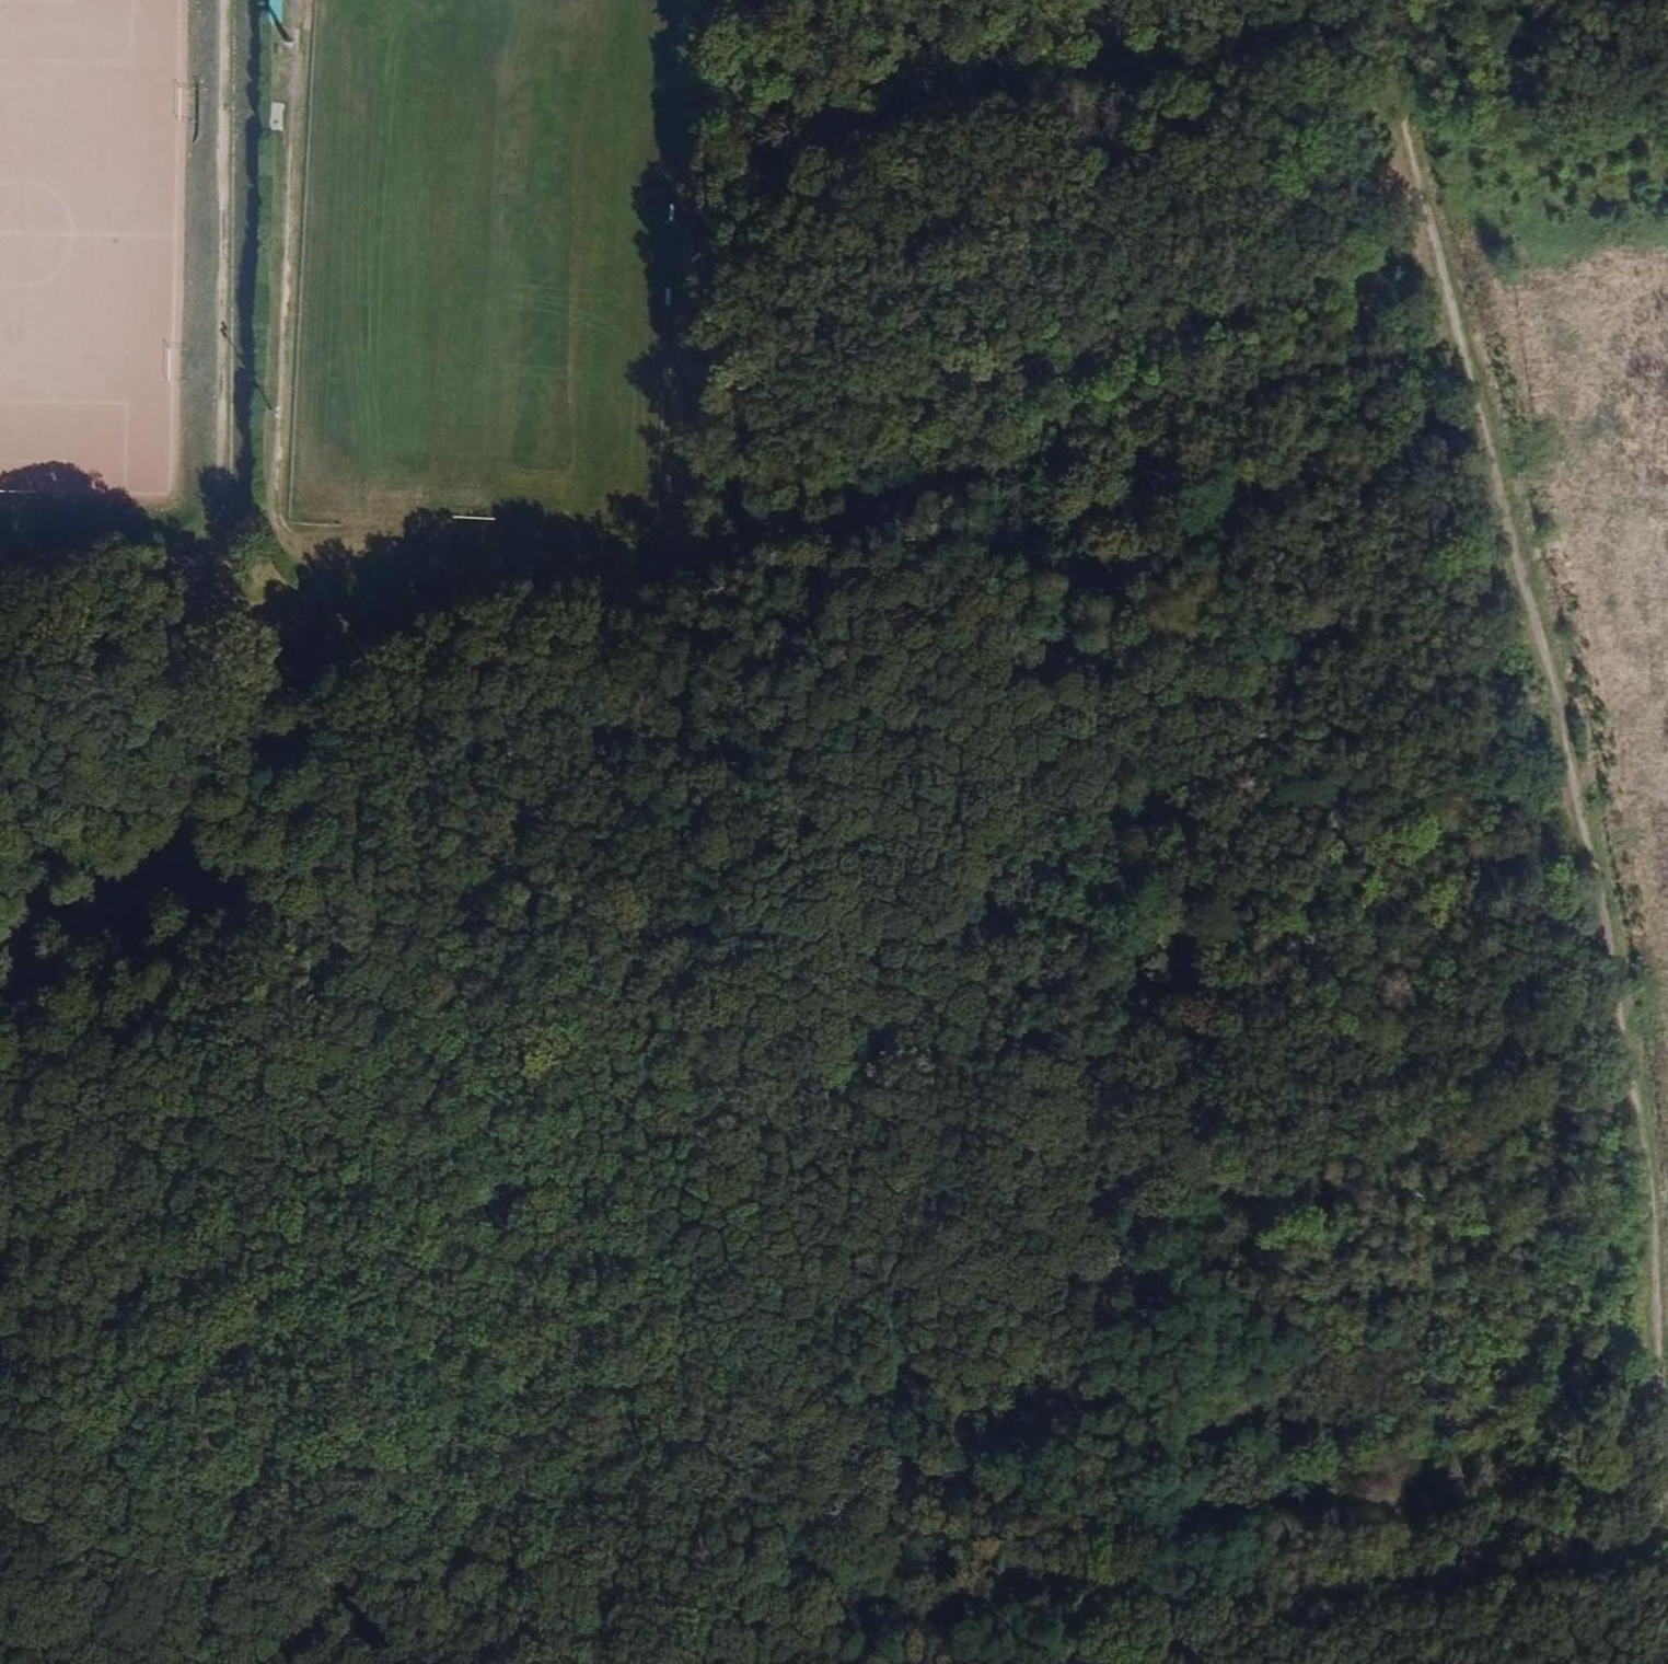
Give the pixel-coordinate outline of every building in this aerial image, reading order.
[(284,22),(285,0),(272,0),(271,22),(284,22)]
